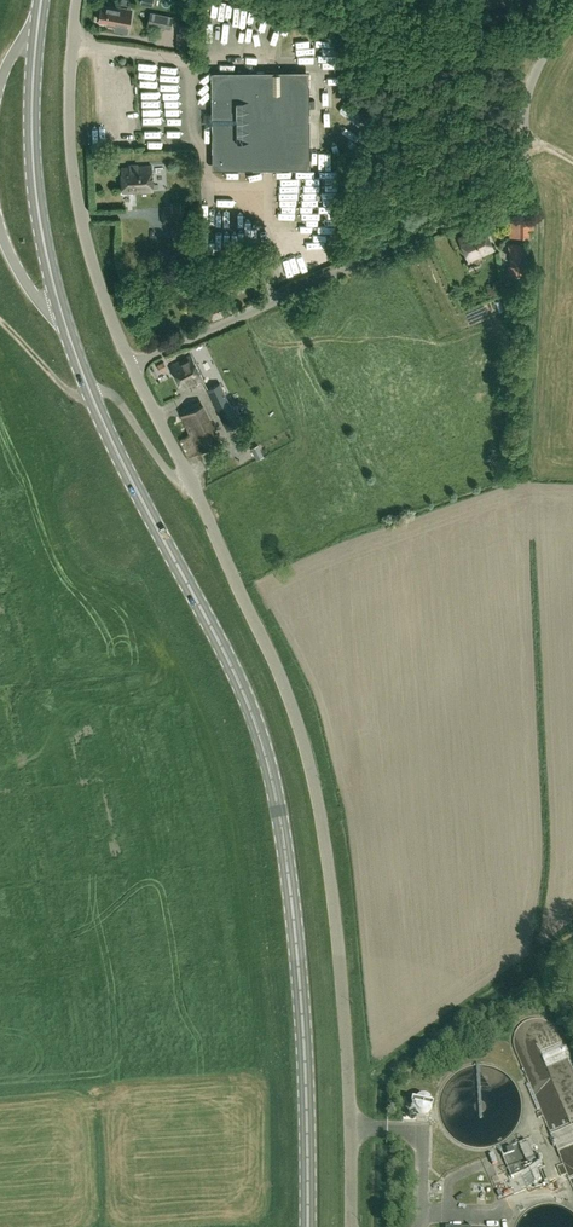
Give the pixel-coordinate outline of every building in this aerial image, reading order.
[(132,9),(113,6),(113,7),(102,5),(101,11),(98,12),(97,17),(99,19),(99,20),(107,22),(107,24),(115,26),(115,29),(127,31),(129,23),(132,9)] [(150,11),(148,24),(170,28),(173,16),(150,11)] [(219,74),(215,78),(215,95),(212,95),(212,145),(216,145),(216,161),(220,166),(237,165),(237,169),(310,168),(310,94),(306,94),(306,78),(302,73),(285,74),(285,70),(236,71),(236,74),(219,74)] [(123,192),(153,190),(151,165),(121,167),(123,192)] [(184,205),(164,206),(165,223),(185,223),(184,205)] [(517,212),(517,237),(530,236),(531,230),(533,229),(534,214),(531,214),(531,212),(517,212)] [(459,237),(468,260),(494,249),(484,227),(459,237)] [(522,243),(509,244),(512,274),(525,273),(525,264),(532,263),(531,253),(523,254),(522,243)] [(235,269),(232,261),(225,264),(228,271),(235,269)] [(234,291),(256,281),(252,272),(231,281),(234,291)] [(492,294),(500,291),(497,283),(490,286),(492,294)] [(182,388),(203,378),(191,355),(171,365),(182,388)] [(221,383),(208,390),(226,430),(240,423),(221,383)] [(221,441),(204,404),(180,415),(185,425),(176,430),(187,457),(221,441)] [(273,533),(259,536),(262,552),(276,549),(273,533)] [(500,1152),(515,1192),(542,1180),(544,1183),(547,1182),(543,1171),(545,1170),(542,1163),(538,1165),(527,1140),(500,1152)] [(458,1149),(447,1149),(447,1163),(458,1163),(458,1149)]
